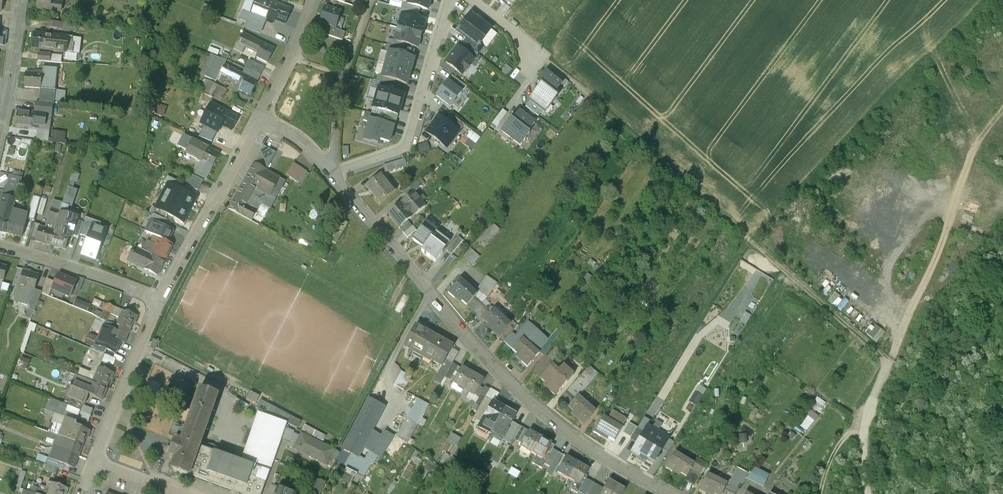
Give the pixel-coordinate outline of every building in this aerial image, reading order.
[(38,9),(62,12),(63,3),(52,2),(52,0),(39,0),(38,9)] [(268,0),(253,0),(248,13),(263,19),(265,16),(282,23),(288,8),(268,0)] [(431,0),(408,0),(407,4),(420,8),(428,10),(431,0)] [(420,8),(407,4),(403,3),(401,9),(419,14),(420,8)] [(340,12),(325,7),(320,22),(329,25),(330,23),(336,25),(340,12)] [(402,15),(417,20),(419,14),(401,9),(400,15),(401,16),(402,15)] [(263,19),(248,13),(241,10),(238,18),(260,27),(263,19)] [(491,29),(471,14),(457,31),(467,38),(478,47),(480,44),(491,29)] [(401,16),(398,28),(421,34),(425,22),(417,20),(402,15),(401,16)] [(417,47),(421,34),(398,28),(394,41),(406,44),(417,47)] [(346,32),(334,29),(331,38),(343,40),(346,32)] [(275,48),(243,32),(238,42),(255,51),(255,50),(259,52),(257,56),(268,62),(275,48)] [(73,38),(53,35),(53,38),(47,37),(47,35),(35,33),(33,49),(74,53),(75,44),(72,44),(73,38)] [(478,47),(467,38),(463,43),(468,47),(477,54),(483,46),(480,44),(478,47)] [(406,44),(394,41),(389,39),(387,45),(404,50),(406,44)] [(389,52),(402,55),(404,50),(387,45),(385,51),(389,52)] [(464,52),(458,47),(446,63),(461,74),(465,69),(467,71),(471,65),(470,64),(473,59),(464,52)] [(468,47),(464,52),(473,59),(479,63),(482,58),(477,54),(468,47)] [(389,52),(386,64),(410,71),(414,59),(389,52)] [(52,54),(40,53),(40,61),(51,61),(52,54)] [(264,67),(251,60),(246,69),(261,75),(264,67)] [(259,82),(226,64),(224,69),(223,71),(239,80),(238,82),(243,85),(241,90),(251,96),(259,82)] [(382,77),(395,81),(407,84),(410,71),(386,64),(382,77)] [(42,72),(41,89),(55,90),(57,69),(43,67),(42,72)] [(221,73),(213,68),(210,72),(219,77),(221,73)] [(42,72),(37,72),(37,73),(25,73),(25,87),(40,89),(41,89),(42,72)] [(553,78),(546,72),(537,84),(541,86),(529,101),(530,101),(542,111),(545,113),(557,97),(553,95),(561,84),(553,78)] [(557,73),(553,78),(561,84),(564,87),(568,82),(557,73)] [(466,86),(452,75),(448,80),(463,91),(466,86)] [(395,81),(382,77),(378,76),(376,82),(394,87),(395,81)] [(216,82),(208,78),(204,87),(208,89),(210,84),(214,86),(216,82)] [(462,92),(447,82),(436,96),(451,107),(462,92)] [(379,88),(373,108),(386,112),(398,115),(404,96),(379,88)] [(41,89),(40,89),(40,100),(55,101),(56,90),(55,90),(41,89)] [(245,104),(234,98),(232,104),(243,109),(245,104)] [(542,111),(530,101),(526,106),(538,116),(542,111)] [(239,117),(211,102),(200,122),(205,125),(217,132),(218,132),(222,125),(232,131),(239,117)] [(29,111),(29,113),(18,111),(16,126),(50,131),(52,114),(29,111)] [(535,123),(519,111),(512,120),(510,119),(501,131),(520,145),(529,134),(528,132),(535,123)] [(370,120),(382,123),(384,117),(367,112),(364,121),(369,122),(370,120)] [(397,121),(398,115),(386,112),(385,117),(397,121)] [(445,121),(459,132),(465,125),(450,114),(445,121)] [(438,116),(426,132),(447,148),(459,132),(445,121),(438,116)] [(382,123),(370,120),(364,139),(378,144),(379,139),(389,142),(394,126),(382,123)] [(211,141),(217,132),(205,125),(199,136),(211,141)] [(57,131),(56,140),(67,142),(69,133),(57,131)] [(219,153),(184,135),(178,146),(186,150),(185,153),(200,161),(194,173),(206,179),(219,153)] [(17,148),(17,142),(4,142),(4,171),(13,171),(14,153),(20,153),(20,148),(17,148)] [(275,152),(263,145),(253,163),(265,170),(275,152)] [(408,158),(387,164),(389,171),(410,165),(408,158)] [(297,160),(288,173),(302,183),(311,170),(297,160)] [(253,163),(234,198),(246,206),(247,205),(256,188),(270,196),(271,194),(279,178),(265,171),(265,170),(253,163)] [(203,180),(189,173),(183,183),(198,190),(203,180)] [(394,192),(380,174),(366,185),(380,203),(394,192)] [(22,178),(10,175),(6,189),(18,193),(22,178)] [(180,189),(183,183),(167,175),(164,181),(168,183),(180,189)] [(279,178),(271,194),(276,196),(283,184),(280,183),(282,180),(279,178)] [(420,178),(403,192),(407,196),(413,191),(424,183),(420,178)] [(180,189),(168,183),(161,195),(190,209),(196,197),(180,189)] [(69,187),(63,202),(50,245),(66,249),(70,235),(73,236),(78,221),(77,221),(77,217),(67,215),(69,207),(71,206),(77,190),(69,187)] [(407,196),(401,202),(412,216),(425,205),(413,191),(407,196)] [(184,221),(190,209),(161,195),(155,206),(184,221)] [(40,198),(32,196),(26,216),(25,218),(26,219),(34,221),(40,198)] [(246,206),(234,198),(228,209),(251,221),(257,210),(247,205),(246,206)] [(3,216),(0,216),(0,232),(6,234),(12,212),(15,201),(7,199),(3,216)] [(46,228),(39,225),(35,240),(50,245),(63,202),(53,200),(46,228)] [(412,216),(401,202),(388,213),(400,226),(407,220),(412,216)] [(26,216),(12,212),(6,234),(21,238),(26,219),(25,218),(26,216)] [(154,214),(151,219),(168,227),(170,222),(154,214)] [(84,223),(80,234),(89,238),(93,225),(100,227),(101,222),(86,218),(84,223)] [(168,227),(151,219),(145,231),(154,235),(168,242),(173,230),(168,227)] [(400,226),(399,227),(403,233),(404,233),(412,226),(407,220),(400,226)] [(83,223),(78,221),(73,236),(79,238),(80,234),(84,223),(83,223)] [(437,230),(426,221),(412,239),(423,247),(424,247),(436,231),(437,230)] [(491,223),(475,240),(482,247),(498,229),(491,223)] [(82,255),(95,260),(106,230),(100,227),(93,225),(89,238),(82,255)] [(412,226),(404,233),(407,237),(416,230),(413,225),(412,226)] [(335,240),(343,245),(349,236),(341,231),(335,240)] [(436,231),(424,247),(423,247),(421,250),(436,261),(442,253),(445,249),(444,248),(450,241),(436,231)] [(168,242),(154,235),(151,241),(147,239),(142,249),(165,261),(173,244),(168,242)] [(458,236),(447,250),(451,254),(463,240),(458,236)] [(142,249),(135,246),(128,260),(144,268),(158,275),(165,261),(142,249)] [(332,253),(327,251),(322,260),(327,262),(332,253)] [(473,254),(466,262),(471,266),(478,258),(473,254)] [(28,272),(23,270),(18,285),(34,290),(39,276),(27,273),(28,272)] [(59,273),(52,289),(70,297),(77,281),(59,273)] [(476,294),(460,279),(448,293),(453,297),(457,296),(467,305),(467,304),(474,297),(476,294)] [(34,290),(31,302),(37,304),(41,292),(34,290)] [(493,290),(489,296),(494,300),(498,295),(493,290)] [(128,307),(132,295),(125,292),(121,304),(128,307)] [(498,295),(494,300),(499,304),(505,296),(501,292),(498,295)] [(483,305),(474,297),(467,304),(476,313),(483,305)] [(90,311),(93,305),(79,299),(77,305),(90,311)] [(108,304),(103,314),(96,311),(94,315),(107,321),(110,315),(114,307),(108,304)] [(483,305),(476,313),(484,320),(491,312),(483,305)] [(137,318),(114,307),(110,315),(119,319),(116,325),(129,331),(134,321),(135,321),(137,318)] [(510,324),(494,309),(491,312),(484,320),(494,329),(493,333),(498,337),(510,324)] [(129,331),(116,325),(106,321),(99,339),(95,347),(94,350),(104,354),(107,348),(115,352),(120,341),(124,343),(129,331)] [(434,335),(415,324),(403,345),(423,356),(424,353),(434,335)] [(536,337),(525,327),(515,338),(508,346),(513,350),(512,350),(522,359),(522,362),(527,367),(539,353),(537,351),(546,341),(538,334),(536,337)] [(511,334),(504,342),(508,346),(515,338),(511,334)] [(95,347),(99,339),(89,335),(85,343),(95,347)] [(453,346),(434,335),(424,353),(433,358),(432,360),(442,366),(453,346)] [(94,350),(92,349),(89,356),(93,358),(102,362),(105,355),(94,350)] [(21,365),(30,368),(33,360),(25,357),(21,365)] [(539,363),(532,371),(541,378),(548,371),(544,368),(549,361),(544,357),(539,363)] [(114,374),(99,367),(102,362),(93,358),(91,363),(90,363),(90,364),(94,366),(91,372),(80,368),(77,376),(107,388),(111,378),(112,378),(114,374)] [(452,363),(447,360),(436,380),(441,383),(445,376),(452,363)] [(452,363),(445,376),(450,379),(457,366),(452,363)] [(562,365),(556,372),(550,368),(548,371),(541,378),(550,387),(550,391),(555,395),(573,374),(562,365)] [(589,366),(567,392),(576,399),(579,397),(598,374),(589,366)] [(472,373),(461,367),(453,382),(458,385),(459,383),(465,387),(472,373)] [(394,381),(400,385),(406,374),(400,370),(394,381)] [(483,380),(472,373),(465,387),(464,388),(469,391),(470,390),(476,393),(483,380)] [(170,374),(169,388),(185,389),(185,375),(170,374)] [(77,376),(76,375),(72,386),(89,392),(103,398),(107,388),(77,376)] [(84,405),(89,392),(72,386),(68,384),(60,401),(70,405),(82,409),(84,405)] [(181,439),(174,436),(168,454),(175,456),(171,468),(246,493),(260,493),(286,421),(265,414),(258,411),(241,459),(200,445),(218,394),(199,387),(181,439)] [(576,399),(567,392),(559,400),(569,407),(576,399)] [(630,394),(625,406),(631,409),(637,397),(630,394)] [(479,395),(472,408),(477,411),(484,398),(479,395)] [(60,401),(52,397),(47,408),(66,416),(70,405),(60,401)] [(595,411),(579,397),(576,399),(569,407),(579,416),(578,419),(583,424),(595,411)] [(370,398),(344,446),(358,454),(384,405),(370,398)] [(429,404),(418,398),(414,405),(423,414),(429,404)] [(477,411),(475,415),(483,420),(493,403),(484,398),(477,411)] [(505,408),(494,402),(493,403),(483,420),(479,427),(490,433),(505,408)] [(289,414),(270,404),(265,414),(286,421),(289,414)] [(82,409),(79,418),(89,422),(95,409),(84,405),(82,409)] [(414,405),(396,436),(407,442),(423,414),(414,405)] [(516,414),(505,408),(490,433),(501,439),(502,438),(506,440),(510,433),(506,431),(511,421),(516,414)] [(804,430),(816,416),(807,409),(796,422),(804,430)] [(608,420),(622,428),(627,420),(613,412),(608,420)] [(79,421),(68,417),(65,425),(55,421),(51,431),(70,439),(70,440),(84,445),(88,434),(90,435),(92,430),(77,425),(79,421)] [(608,420),(603,417),(594,433),(600,436),(603,434),(615,441),(620,432),(622,428),(608,420)] [(520,426),(511,421),(506,431),(510,433),(506,440),(511,443),(513,438),(520,426)] [(528,431),(520,426),(513,438),(520,442),(522,440),(523,440),(528,431)] [(668,439),(647,426),(631,452),(639,456),(640,454),(654,462),(662,449),(668,439)] [(540,437),(529,430),(528,431),(523,440),(520,445),(526,449),(527,447),(532,450),(540,437)] [(60,436),(50,432),(48,438),(55,441),(53,445),(56,446),(60,436)] [(334,449),(302,432),(299,437),(294,447),(327,463),(334,449)] [(630,438),(620,432),(615,441),(624,447),(630,438)] [(299,437),(293,434),(288,444),(294,447),(299,437)] [(70,440),(60,436),(56,446),(51,458),(50,459),(65,465),(75,469),(84,445),(70,440)] [(555,445),(540,437),(532,450),(532,452),(537,455),(538,453),(544,457),(547,451),(550,453),(553,448),(555,445)] [(668,439),(662,449),(668,453),(675,443),(668,439)] [(550,453),(545,463),(549,466),(558,451),(553,448),(550,453)] [(334,449),(327,463),(331,466),(340,451),(334,449)] [(370,449),(358,470),(365,474),(371,462),(372,463),(377,454),(370,449)] [(347,450),(342,459),(347,462),(352,453),(347,450)] [(558,451),(549,466),(554,469),(562,454),(558,451)] [(694,464),(675,453),(666,469),(672,473),(675,471),(686,477),(686,478),(694,465),(694,464)] [(577,463),(566,456),(557,471),(563,474),(564,473),(569,476),(577,463)] [(65,465),(50,459),(51,458),(48,457),(45,463),(58,468),(63,470),(65,465)] [(696,460),(694,464),(694,465),(686,478),(686,477),(684,480),(694,486),(707,466),(696,460)] [(45,463),(44,463),(42,469),(56,474),(58,468),(45,463)] [(588,469),(577,463),(569,476),(569,477),(574,480),(575,479),(581,482),(588,469)] [(357,472),(346,466),(338,480),(349,486),(357,472)] [(517,477),(520,470),(510,466),(507,472),(517,477)] [(482,470),(475,467),(472,476),(478,478),(482,470)] [(747,474),(736,469),(730,481),(741,486),(747,474)] [(768,476),(754,469),(747,479),(763,487),(768,476)] [(488,473),(482,470),(478,478),(485,482),(488,473)] [(707,475),(699,491),(704,493),(706,493),(708,492),(712,493),(722,493),(724,489),(726,485),(707,475)] [(592,481),(587,478),(581,489),(586,492),(592,481)] [(53,482),(50,489),(41,485),(41,483),(35,480),(31,491),(41,493),(64,493),(65,492),(66,493),(68,488),(53,482)] [(592,481),(586,492),(590,493),(599,493),(603,487),(592,481)] [(609,481),(601,493),(622,493),(624,490),(609,481)] [(271,484),(267,493),(274,493),(277,486),(271,484)]
